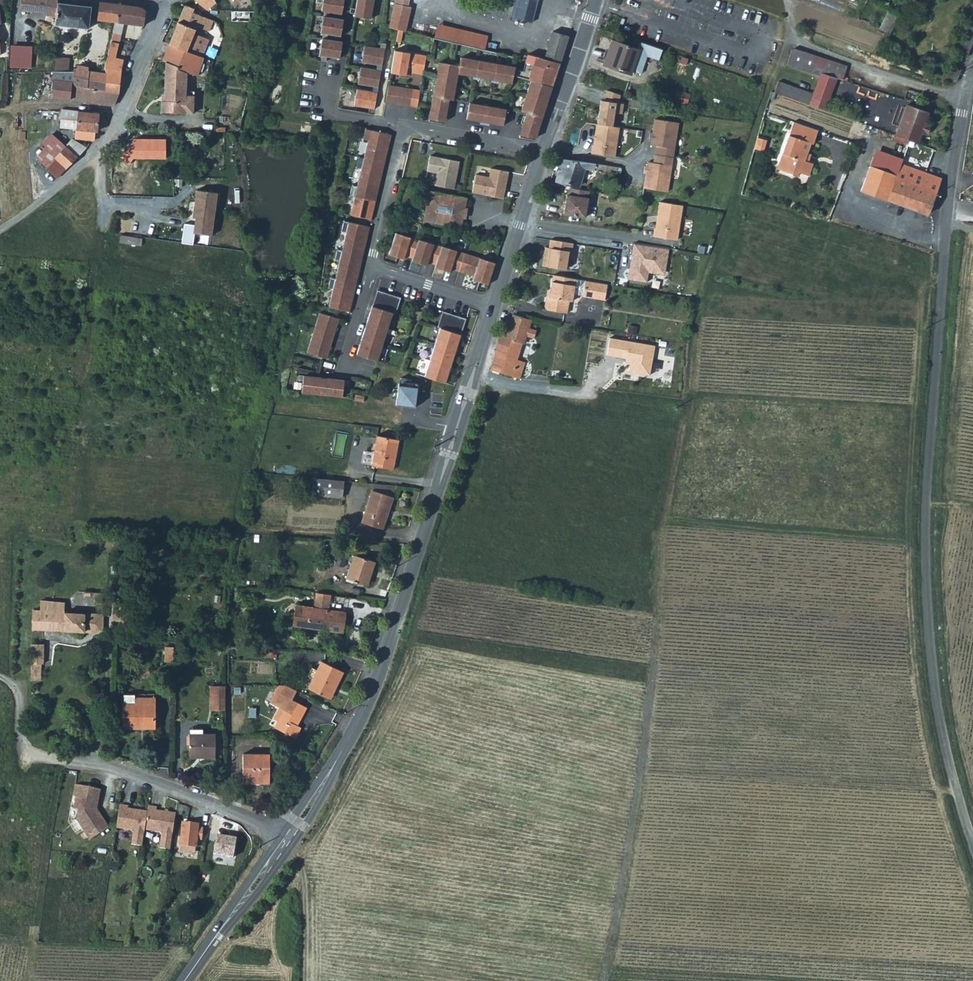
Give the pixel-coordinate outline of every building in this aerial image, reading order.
[(59,0),(10,0),(10,16),(20,16),(20,8),(57,12),(56,22),(89,26),(91,4),(59,0)] [(98,19),(115,21),(120,2),(105,0),(100,0),(98,19)] [(322,11),(324,11),(329,12),(342,14),(344,0),(323,0),(322,11)] [(356,9),(355,13),(355,16),(371,19),(374,0),(358,0),(356,9)] [(405,28),(410,4),(407,3),(408,0),(393,0),(388,24),(405,28)] [(535,10),(537,0),(515,0),(514,5),(535,10)] [(112,33),(120,35),(123,22),(143,25),(145,9),(144,5),(120,2),(115,21),(112,33)] [(168,41),(201,54),(214,19),(190,9),(192,6),(182,3),(168,41)] [(512,15),(532,20),(535,10),(514,5),(512,15)] [(329,16),(324,15),(321,33),(323,33),(328,34),(341,36),(344,19),(329,16)] [(970,21),(965,35),(972,38),(972,22),(970,21)] [(487,33),(437,22),(434,35),(484,46),(487,33)] [(562,54),(569,33),(553,29),(547,50),(562,54)] [(112,33),(110,40),(118,42),(120,35),(112,33)] [(972,41),(972,38),(965,35),(959,50),(968,54),(972,41)] [(633,71),(641,46),(611,36),(602,60),(633,71)] [(339,58),(342,41),(327,39),(322,38),(319,55),(322,55),(327,56),(339,58)] [(115,56),(118,42),(110,40),(107,55),(115,56)] [(168,41),(162,57),(166,59),(164,77),(165,75),(177,79),(181,67),(181,66),(196,73),(202,55),(201,54),(168,41)] [(12,43),(10,66),(33,68),(34,45),(12,43)] [(364,44),(361,61),(382,63),(385,47),(364,44)] [(826,55),(794,45),(791,46),(786,59),(820,70),(826,55)] [(427,52),(395,47),(391,69),(407,71),(408,67),(424,70),(427,52)] [(528,50),(526,56),(533,58),(531,67),(529,75),(531,76),(553,82),(560,59),(528,50)] [(516,63),(516,62),(461,53),(460,61),(439,58),(431,108),(447,111),(450,95),(454,96),(458,71),(462,72),(463,67),(466,67),(465,70),(474,72),(473,74),(481,75),(481,70),(484,70),(484,73),(492,75),(492,77),(499,78),(500,73),(502,73),(502,76),(513,78),(514,72),(516,63)] [(61,69),(68,69),(69,56),(55,55),(54,68),(61,69)] [(115,56),(107,55),(106,56),(104,65),(91,68),(92,64),(77,62),(77,66),(73,66),(72,78),(72,82),(119,90),(121,67),(123,58),(115,56)] [(840,60),(826,55),(820,70),(835,75),(840,60)] [(786,59),(786,61),(819,73),(820,70),(786,59)] [(514,72),(529,75),(531,67),(516,63),(514,72)] [(962,67),(954,64),(949,76),(958,79),(962,67)] [(360,66),(357,83),(373,85),(378,86),(381,69),(360,66)] [(185,89),(187,71),(181,67),(177,79),(165,75),(164,77),(162,98),(160,98),(159,109),(192,111),(193,89),(185,89)] [(61,69),(54,68),(54,76),(53,76),(51,95),(71,97),(72,82),(72,78),(60,77),(61,69)] [(809,101),(825,107),(836,75),(835,75),(820,70),(819,73),(813,90),(809,101)] [(538,128),(553,82),(531,76),(522,106),(527,108),(522,123),(538,128)] [(813,90),(778,78),(774,89),(809,101),(813,90)] [(113,102),(119,90),(72,82),(71,97),(113,102)] [(389,83),(386,99),(394,100),(397,84),(389,83)] [(405,86),(397,84),(394,100),(402,101),(405,86)] [(405,86),(402,101),(410,103),(412,87),(405,86)] [(420,88),(412,87),(410,103),(410,104),(417,105),(420,88)] [(357,88),(354,105),(369,107),(374,108),(377,91),(357,88)] [(605,99),(602,122),(617,124),(619,112),(624,113),(626,103),(620,102),(623,94),(609,89),(605,99)] [(678,89),(676,99),(688,102),(690,93),(678,89)] [(470,98),(467,114),(478,116),(479,114),(482,114),(481,119),(490,121),(491,116),(494,116),(493,119),(504,121),(507,105),(470,98)] [(896,132),(920,140),(924,131),(928,132),(932,120),(927,119),(931,109),(907,101),(896,132)] [(76,126),(75,135),(97,139),(95,129),(97,129),(108,125),(108,112),(62,107),(60,125),(76,126)] [(447,111),(431,108),(430,115),(446,118),(447,111)] [(644,186),(668,189),(678,120),(654,116),(652,131),(651,138),(650,143),(655,143),(653,160),(648,159),(647,164),(646,171),(644,186)] [(806,157),(812,140),(815,140),(819,128),(794,119),(780,159),(790,163),(788,170),(799,173),(800,169),(810,173),(814,160),(806,157)] [(602,122),(597,121),(594,142),(593,141),(592,150),(615,153),(619,124),(617,124),(602,122)] [(538,128),(522,123),(519,133),(537,133),(538,128)] [(365,128),(363,139),(368,140),(363,158),(385,163),(391,134),(365,128)] [(58,175),(77,154),(65,142),(56,133),(36,155),(58,175)] [(72,134),(65,142),(77,154),(85,146),(72,134)] [(758,135),(755,146),(764,149),(768,137),(758,135)] [(903,156),(876,147),(870,162),(897,172),(901,161),(903,156)] [(460,161),(430,155),(427,172),(436,173),(434,184),(455,188),(460,161)] [(556,177),(582,184),(585,173),(586,166),(595,167),(617,170),(618,164),(563,155),(556,177)] [(357,186),(378,191),(385,163),(363,158),(359,157),(356,167),(361,168),(357,186)] [(790,163),(780,159),(778,166),(788,170),(790,163)] [(895,178),(936,193),(941,175),(901,161),(897,172),(895,178)] [(895,178),(897,172),(870,162),(868,168),(895,178)] [(586,166),(585,173),(594,175),(595,167),(586,166)] [(509,171),(491,168),(489,176),(476,173),(473,193),(504,199),(509,171)] [(888,197),(895,178),(868,168),(861,188),(888,197)] [(930,212),(936,193),(895,178),(888,197),(930,212)] [(586,213),(590,187),(571,184),(569,191),(567,191),(564,210),(586,213)] [(350,214),(372,219),(378,191),(357,186),(352,185),(350,195),(354,196),(350,214)] [(212,235),(217,193),(196,190),(193,217),(195,218),(193,233),(212,235)] [(424,220),(460,228),(462,217),(460,216),(462,208),(464,208),(466,198),(430,191),(424,220)] [(684,202),(660,198),(656,224),(654,233),(678,236),(684,202)] [(363,255),(370,227),(344,220),(341,231),(346,232),(342,250),(363,255)] [(419,238),(396,230),(390,251),(405,256),(406,252),(414,255),(419,238)] [(142,244),(143,237),(121,235),(120,242),(142,244)] [(546,243),(543,261),(567,265),(569,247),(572,248),(574,239),(550,235),(549,243),(546,243)] [(442,244),(419,237),(419,238),(414,255),(413,258),(428,263),(429,259),(437,261),(442,244)] [(670,245),(634,239),(631,258),(633,258),(632,265),(630,265),(628,275),(647,278),(649,268),(657,270),(657,266),(666,267),(670,245)] [(465,251),(443,244),(442,244),(437,261),(436,265),(451,270),(452,266),(460,268),(465,251)] [(335,278),(357,283),(363,255),(342,250),(337,249),(335,259),(340,260),(335,278)] [(496,261),(465,251),(460,268),(475,273),(473,277),(489,282),(496,261)] [(577,275),(554,271),(550,292),(547,291),(545,301),(547,305),(567,308),(570,296),(573,296),(574,289),(577,275)] [(577,275),(574,289),(584,291),(586,276),(577,275)] [(608,280),(586,276),(584,291),(584,292),(606,295),(608,280)] [(329,306),(350,311),(357,283),(335,278),(331,277),(328,287),(333,288),(329,306)] [(377,290),(372,306),(374,306),(380,308),(385,292),(377,290)] [(385,292),(380,308),(388,311),(393,295),(385,292)] [(393,295),(388,311),(393,312),(396,313),(401,297),(393,295)] [(370,311),(367,322),(369,322),(388,328),(393,312),(388,311),(380,308),(374,306),(372,312),(370,311)] [(516,362),(518,354),(523,340),(526,340),(534,316),(514,310),(506,334),(501,332),(491,365),(521,374),(524,365),(516,362)] [(443,311),(437,326),(440,327),(445,329),(450,313),(443,311)] [(339,318),(319,312),(307,352),(327,358),(339,318)] [(450,313),(445,329),(453,331),(458,316),(450,313)] [(466,318),(458,316),(453,331),(460,334),(461,334),(466,318)] [(365,327),(362,338),(363,339),(383,345),(388,328),(369,322),(367,328),(365,327)] [(440,327),(435,344),(455,350),(456,350),(460,340),(458,339),(460,334),(453,331),(445,329),(440,327)] [(654,346),(610,338),(607,355),(626,358),(625,363),(631,363),(629,371),(649,374),(654,346)] [(360,343),(357,354),(378,361),(383,345),(363,339),(362,344),(360,343)] [(435,344),(430,360),(449,366),(451,367),(454,356),(453,355),(455,350),(435,344)] [(524,365),(526,357),(518,354),(516,362),(524,365)] [(430,360),(425,376),(446,383),(449,372),(448,372),(449,366),(430,360)] [(342,397),(344,380),(304,375),(301,392),(342,397)] [(399,384),(396,404),(416,406),(418,387),(399,384)] [(367,448),(365,461),(393,466),(399,436),(377,432),(376,441),(372,440),(370,448),(367,448)] [(311,491),(343,494),(344,477),(313,474),(311,491)] [(361,519),(382,526),(396,482),(374,480),(361,519)] [(367,582),(375,560),(354,553),(347,575),(367,582)] [(324,625),(341,627),(344,607),(326,605),(328,594),(314,593),(313,603),(296,601),(294,620),(312,623),(312,621),(324,622),(324,625)] [(34,607),(33,628),(51,629),(54,629),(55,609),(66,609),(66,599),(41,596),(41,608),(34,607)] [(117,602),(117,617),(130,617),(131,602),(117,602)] [(54,629),(86,630),(86,609),(71,609),(66,609),(55,609),(54,629)] [(103,610),(86,609),(86,630),(103,630),(103,610)] [(32,661),(44,661),(44,641),(33,641),(32,661)] [(165,658),(174,658),(174,643),(165,643),(165,658)] [(310,682),(332,691),(337,679),(339,680),(345,663),(322,654),(318,663),(310,682)] [(226,705),(226,681),(214,681),(215,705),(226,705)] [(278,683),(271,697),(280,702),(285,704),(280,715),(276,722),(297,733),(303,722),(299,719),(308,701),(294,694),(297,687),(287,683),(278,683)] [(125,697),(155,702),(155,691),(125,691),(125,697)] [(125,725),(156,725),(155,702),(125,697),(125,725)] [(285,704),(280,702),(275,712),(280,715),(285,704)] [(191,751),(217,751),(217,730),(204,730),(191,730),(191,751)] [(271,749),(244,749),(244,775),(271,775),(271,749)] [(101,788),(75,783),(73,795),(76,796),(74,808),(79,809),(77,819),(90,839),(109,827),(97,807),(101,788)] [(127,803),(119,802),(116,824),(131,826),(133,829),(131,840),(142,842),(144,826),(159,828),(161,831),(159,844),(170,846),(175,810),(155,807),(156,804),(147,802),(147,808),(127,806),(127,803)] [(198,821),(183,819),(180,847),(195,849),(196,836),(201,836),(202,825),(197,825),(198,821)] [(236,838),(216,835),(213,854),(233,857),(236,838)]
